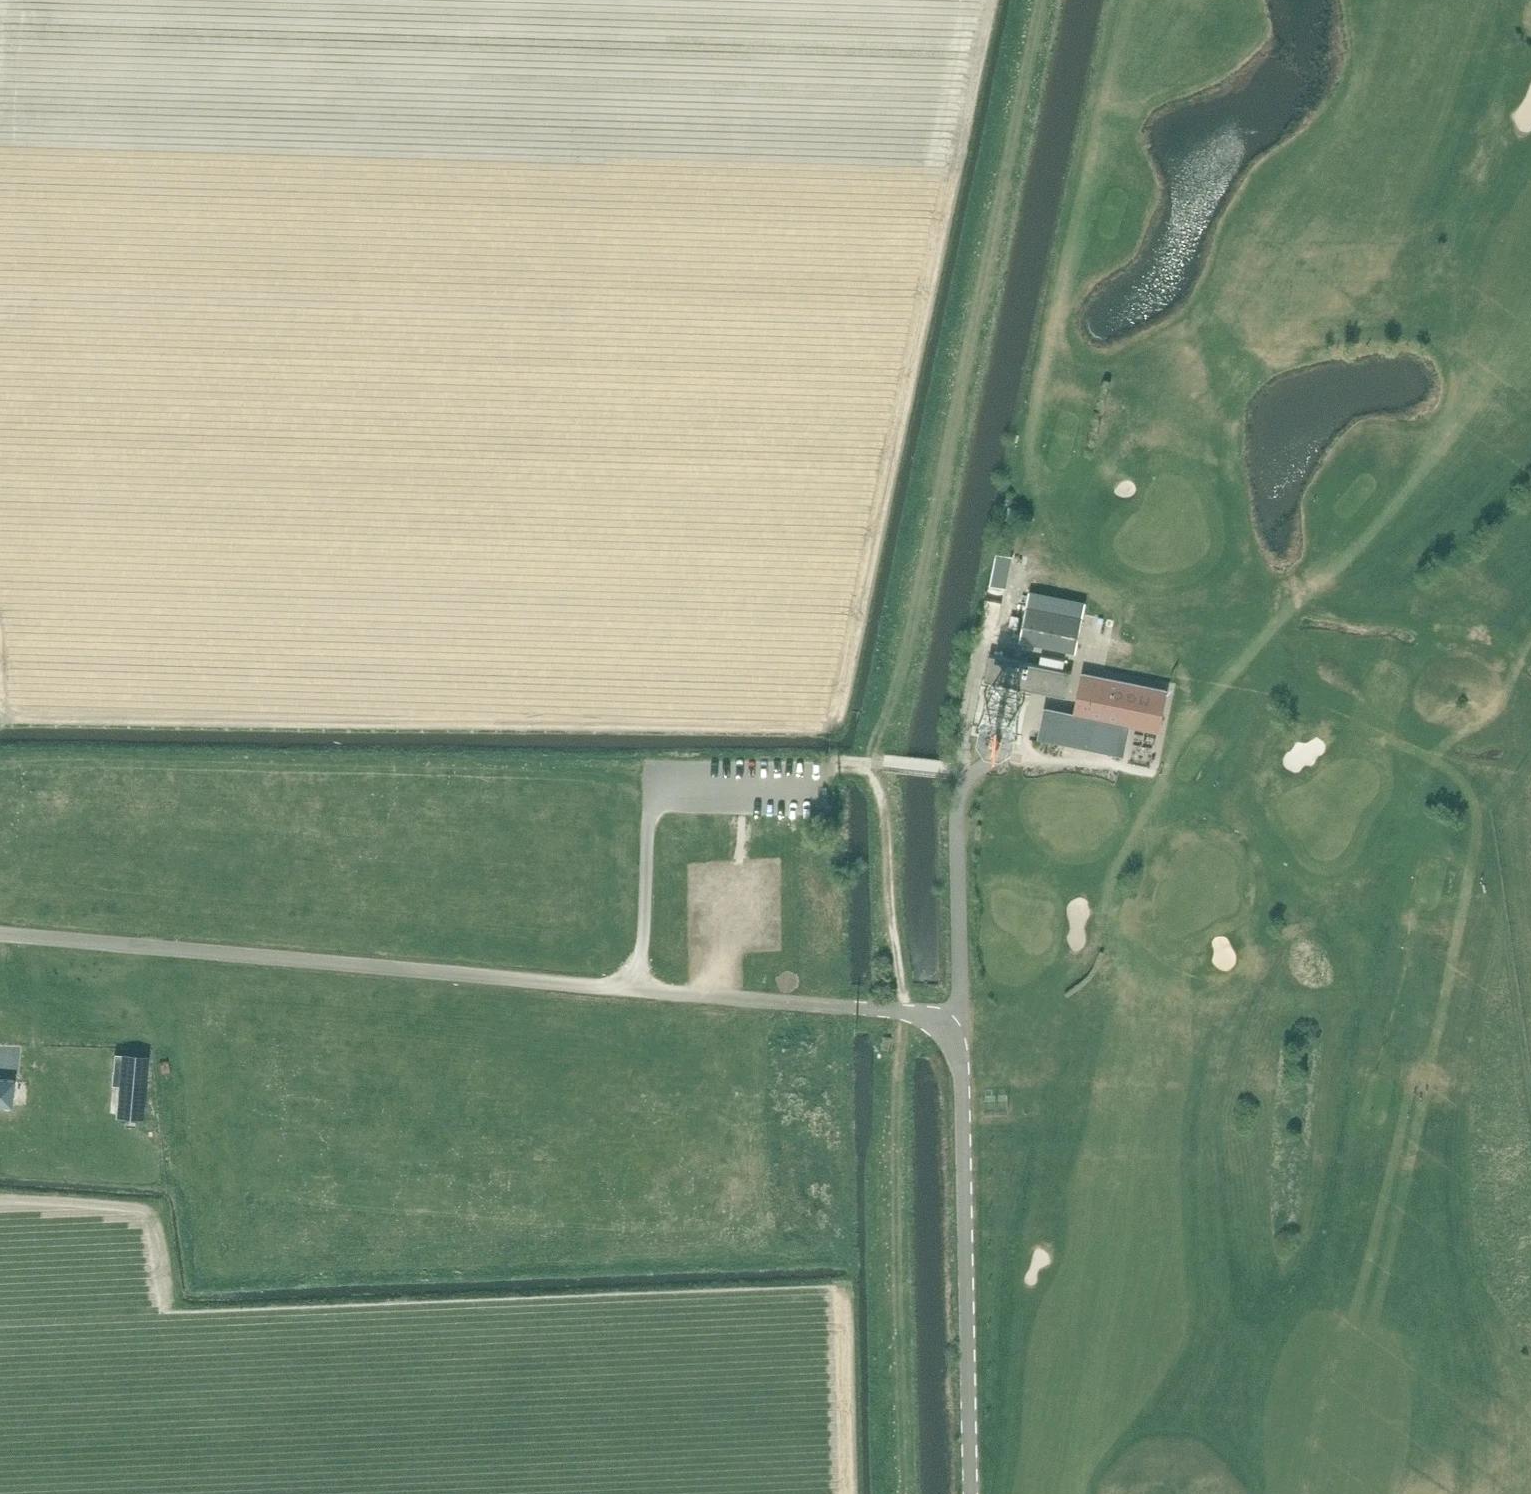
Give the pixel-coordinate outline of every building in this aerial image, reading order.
[(1020,640),(1076,651),(1083,618),(1027,606),(1020,640)] [(984,680),(1067,697),(1072,671),(990,654),(984,680)] [(1042,724),(1040,736),(1122,753),(1122,752),(1119,752),(1127,715),(1160,722),(1166,690),(1152,687),(1084,673),(1083,673),(1075,714),(1045,708),(1042,724)] [(115,1052),(112,1084),(120,1084),(117,1115),(142,1117),(147,1055),(115,1052)] [(11,1106),(13,1081),(0,1079),(0,1105),(11,1106)]
